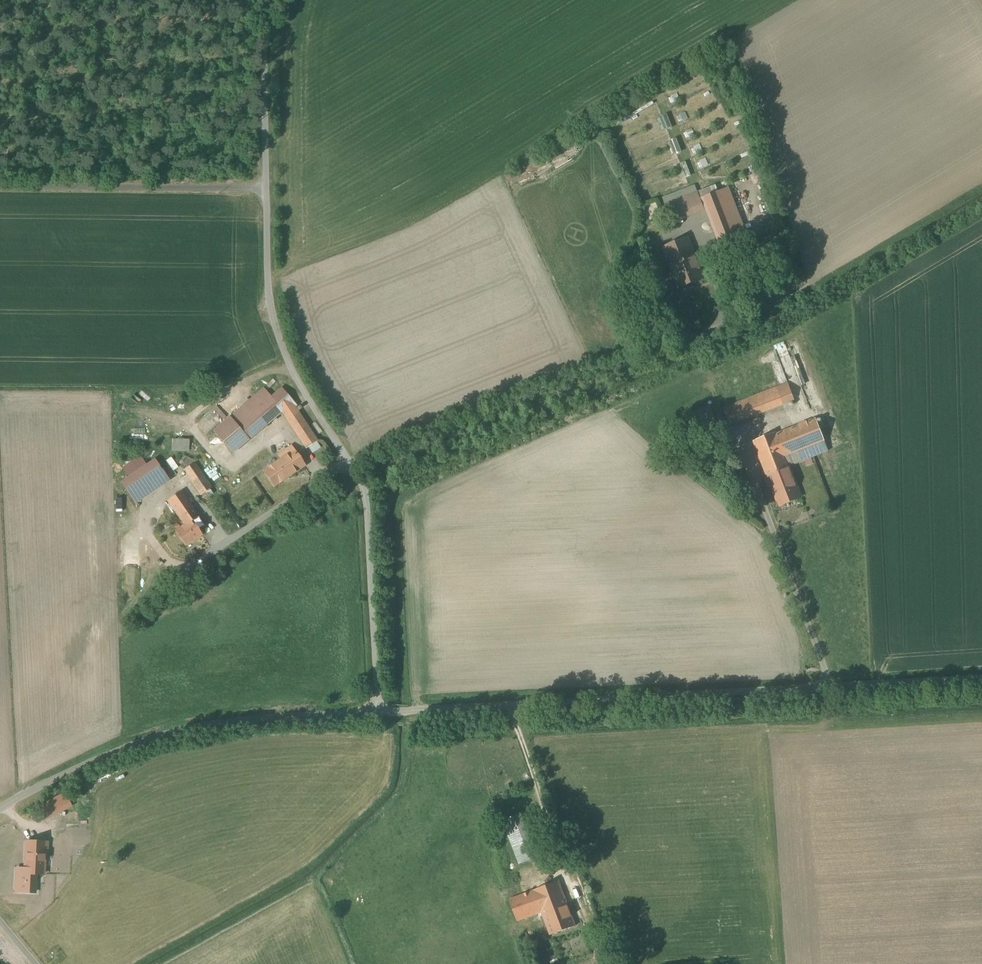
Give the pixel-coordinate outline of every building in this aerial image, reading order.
[(729,190),(704,200),(722,248),(747,238),(729,190)] [(697,194),(667,205),(672,217),(702,205),(697,194)] [(688,239),(664,248),(679,288),(704,279),(688,239)] [(795,400),(788,384),(723,409),(730,425),(795,400)] [(283,412),(294,402),(283,390),(272,398),(264,389),(215,431),(233,453),(283,412)] [(294,402),(283,412),(307,448),(317,441),(295,407),(297,406),(294,402)] [(816,419),(754,442),(767,477),(773,475),(776,482),(774,482),(774,484),(775,488),(774,488),(776,493),(775,494),(777,500),(779,501),(781,506),(782,505),(781,504),(789,501),(789,503),(801,498),(787,464),(790,466),(804,460),(806,466),(813,464),(810,458),(814,457),(828,451),(816,419)] [(304,466),(291,448),(280,456),(282,459),(265,471),(275,486),(304,466)] [(694,460),(684,452),(679,458),(690,466),(694,460)] [(155,460),(121,484),(136,504),(169,480),(155,460)] [(211,488),(194,463),(184,470),(201,495),(211,488)] [(192,520),(193,521),(199,516),(182,491),(168,501),(185,526),(192,520)] [(192,520),(185,526),(176,532),(186,547),(202,535),(193,521),(192,520)] [(502,795),(491,798),(493,806),(504,803),(502,795)] [(530,811),(504,821),(520,864),(547,855),(530,811)] [(27,854),(45,855),(47,855),(47,843),(27,843),(27,854)] [(45,855),(27,854),(26,874),(44,875),(45,855)] [(543,913),(567,903),(559,882),(510,900),(518,922),(543,913)] [(567,903),(543,913),(551,936),(576,926),(567,903)]
